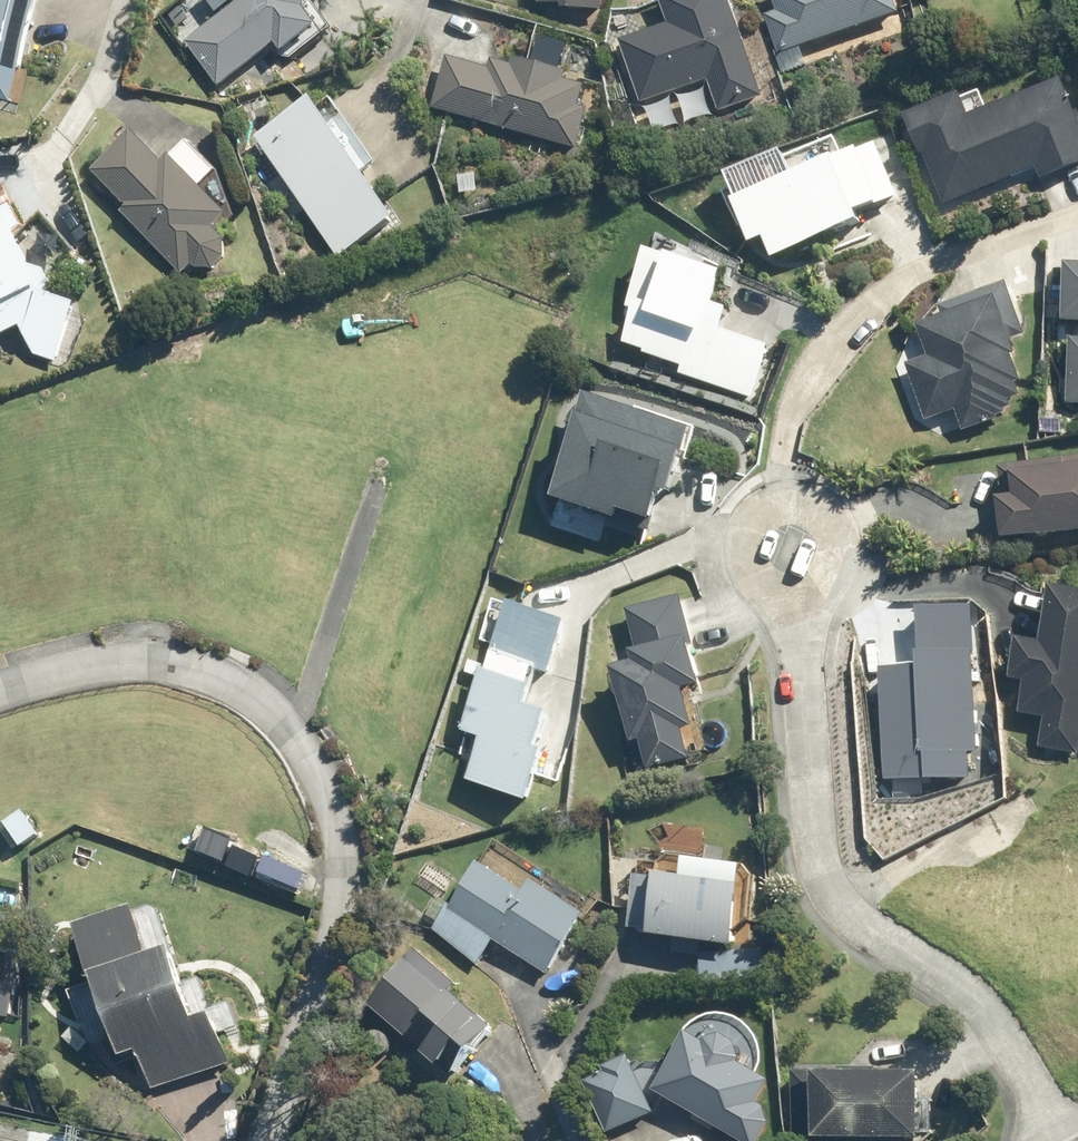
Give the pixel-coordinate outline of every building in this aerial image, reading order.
[(12,105),(42,0),(0,0),(0,101),(12,105)] [(300,0),(244,0),(245,2),(188,44),(221,89),(279,47),(286,56),(323,30),(300,0)] [(542,7),(562,6),(562,12),(605,11),(605,0),(542,0),(542,7)] [(670,23),(622,40),(644,104),(710,81),(721,115),(766,99),(732,0),(663,0),(670,23)] [(779,13),(769,16),(781,55),(902,15),(897,0),(774,0),(779,13)] [(587,87),(567,82),(568,75),(516,60),(513,69),(494,63),(492,70),(450,59),(436,111),(579,152),(590,111),(581,109),(587,87)] [(914,117),(948,206),(1048,168),(1053,179),(1077,170),(1077,107),(1069,82),(986,114),(978,93),(914,117)] [(260,141),(343,260),(398,223),(315,102),(260,141)] [(228,244),(217,232),(230,219),(173,161),(166,168),(134,136),(96,175),(131,209),(125,215),(185,277),(195,267),(200,272),(217,272),(228,262),(228,244)] [(738,179),(764,244),(778,238),(786,259),(879,222),(876,212),(916,196),(903,164),(895,167),(886,145),(847,161),(839,140),(738,179)] [(24,231),(13,209),(5,212),(0,203),(0,340),(22,329),(37,360),(56,366),(77,308),(49,298),(53,287),(47,275),(32,270),(15,235),(24,231)] [(635,347),(693,368),(689,377),(758,403),(787,322),(721,298),(731,272),(687,256),(667,310),(651,304),(635,347)] [(1029,383),(1034,382),(1026,358),(1031,357),(1024,335),(1029,333),(1013,284),(947,305),(952,320),(929,327),(939,356),(915,363),(933,420),(965,410),(971,428),(1032,409),(1028,399),(1034,398),(1029,383)] [(580,393),(548,499),(644,527),(655,488),(666,491),(686,424),(580,393)] [(1077,534),(1077,465),(1006,472),(1012,542),(1077,534)] [(1069,585),(1055,645),(1033,640),(1024,679),(1037,682),(1030,714),(1053,720),(1048,743),(1077,750),(1077,588),(1069,585)] [(503,650),(473,733),(491,740),(478,778),(541,800),(558,753),(551,751),(564,715),(543,707),(573,622),(499,596),(482,643),(503,650)] [(689,598),(635,610),(648,667),(628,671),(643,737),(624,742),(632,780),(717,761),(701,690),(720,686),(709,638),(698,641),(689,598)] [(876,663),(880,779),(969,776),(968,751),(975,751),(970,602),(916,604),(918,662),(876,663)] [(17,809),(0,821),(0,826),(15,846),(34,832),(17,809)] [(262,857),(255,874),(298,890),(304,873),(262,857)] [(497,942),(553,976),(587,919),(538,890),(530,901),(482,871),(455,914),(450,910),(437,931),(481,967),(497,942)] [(656,934),(656,944),(739,953),(746,896),(637,881),(631,932),(656,934)] [(136,915),(80,933),(123,1065),(144,1058),(155,1092),(229,1070),(216,1026),(200,1031),(178,960),(153,968),(136,915)] [(0,955),(0,1016),(6,1017),(20,959),(0,955)] [(417,957),(373,1011),(459,1083),(498,1036),(456,1000),(462,993),(417,957)] [(767,1091),(734,1073),(736,1068),(738,1064),(737,1060),(736,1056),(733,1054),(730,1051),(726,1051),(722,1051),(719,1053),(716,1056),(706,1074),(693,1066),(685,1080),(677,1075),(665,1095),(746,1140),(761,1140),(767,1130),(767,1125),(766,1120),(763,1116),(759,1114),(756,1112),(767,1091)] [(615,1081),(594,1090),(613,1134),(654,1117),(632,1066),(612,1075),(615,1081)] [(800,1140),(931,1140),(931,1076),(800,1076),(800,1140)]
